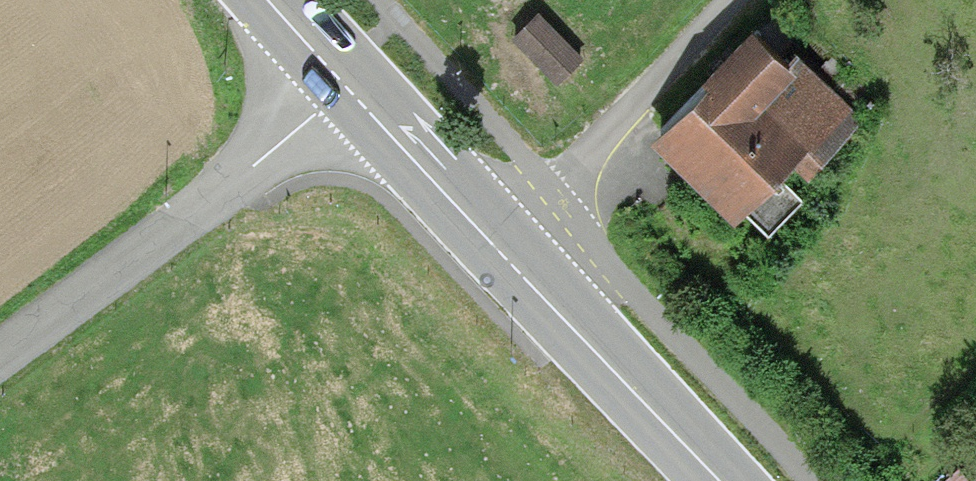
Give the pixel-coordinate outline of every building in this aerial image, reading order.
[(581,49),(537,4),(511,30),(555,75),(581,49)] [(790,48),(756,14),(649,128),(692,168),(733,208),(741,200),(769,228),(806,190),(780,166),(791,155),(807,170),(867,107),(797,40),(790,48)]
